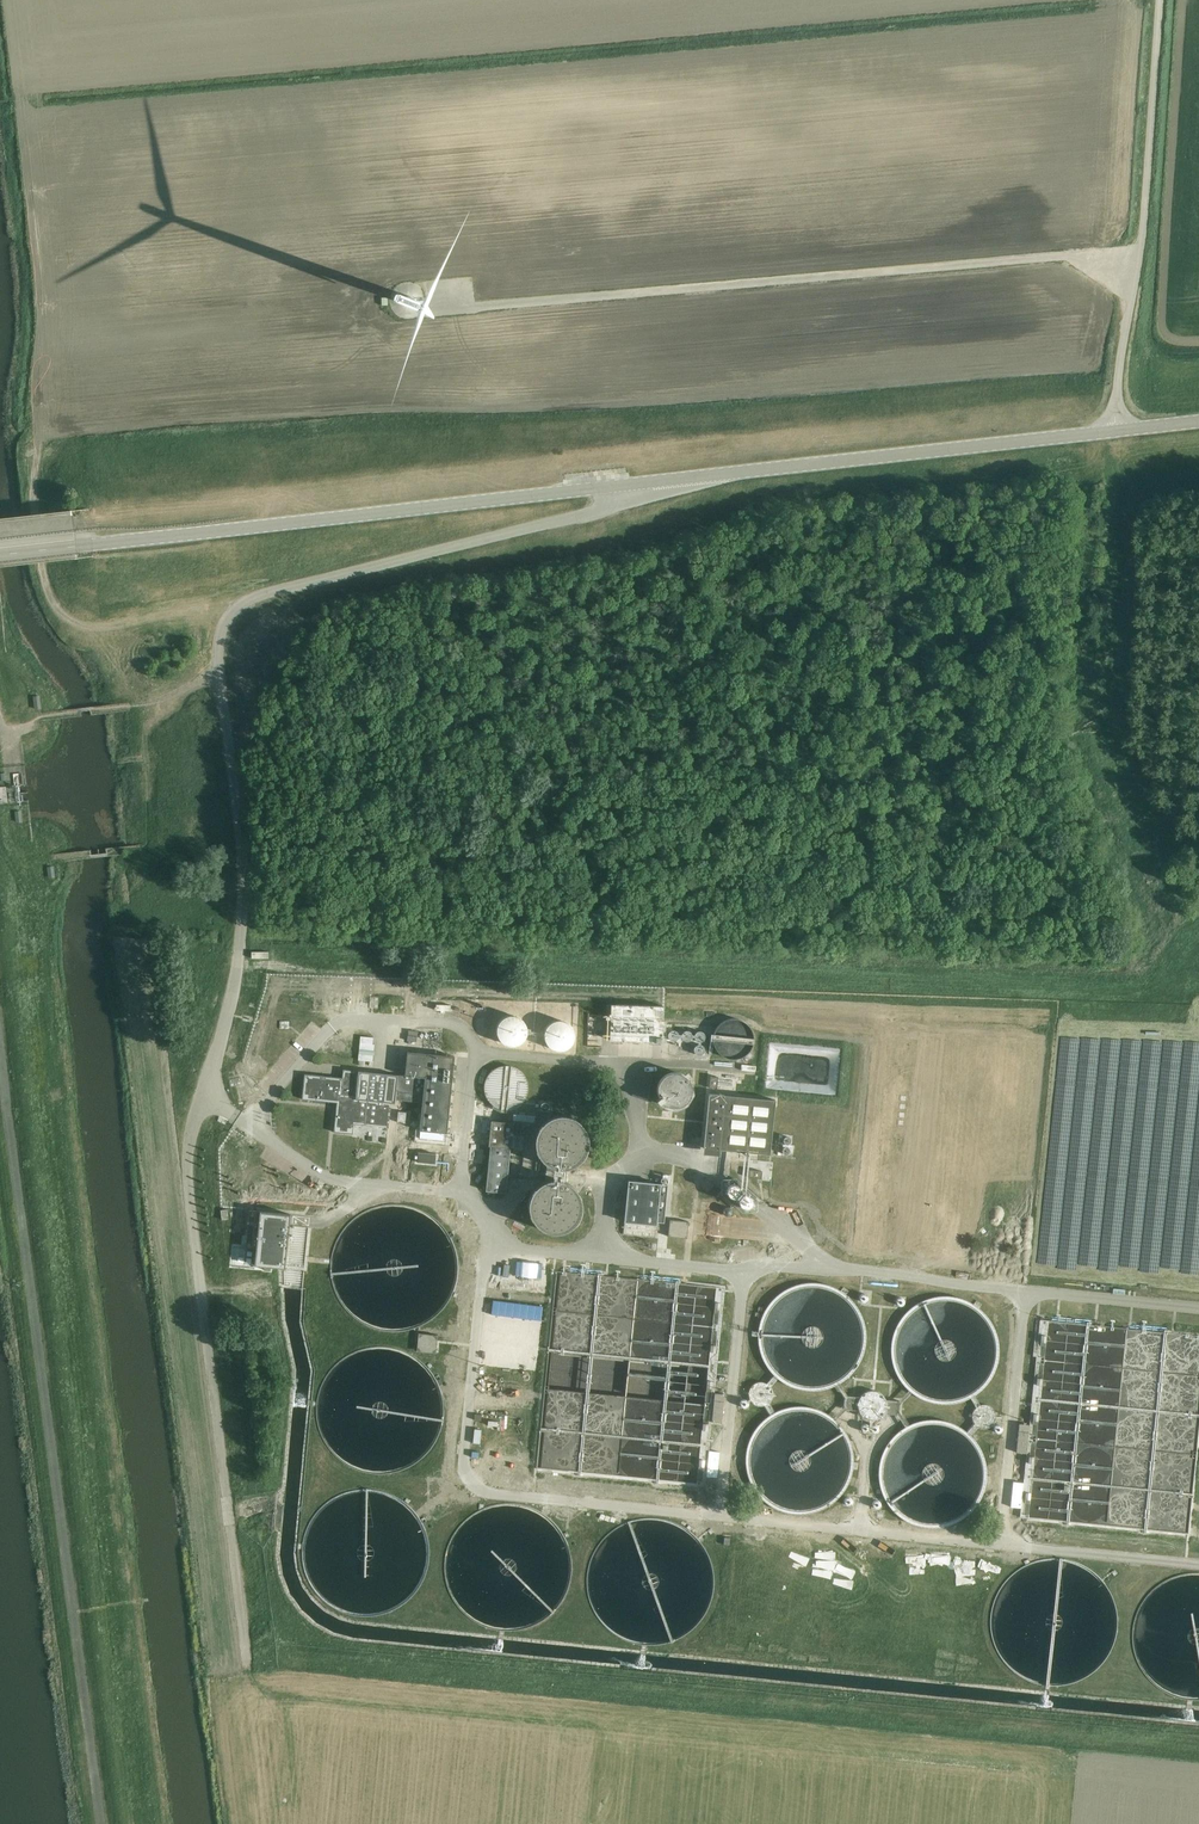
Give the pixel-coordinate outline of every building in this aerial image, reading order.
[(40,695),(33,696),(34,709),(41,708),(40,695)] [(54,866),(47,867),(49,878),(55,877),(54,866)] [(663,1006),(611,1004),(610,1041),(662,1043),(663,1006)] [(518,1018),(513,1016),(508,1016),(504,1019),(500,1022),(498,1026),(497,1031),(498,1036),(501,1041),(505,1044),(509,1046),(515,1045),(519,1043),(523,1040),(526,1035),(526,1030),(525,1025),(522,1021),(518,1018)] [(712,1038),(713,1044),(716,1050),(720,1054),(726,1057),(732,1058),(738,1057),(744,1054),(748,1049),(751,1044),(752,1038),(751,1031),(748,1026),(744,1021),(738,1019),(732,1018),(725,1019),(720,1022),(715,1026),(713,1032),(712,1038)] [(566,1022),(561,1021),(556,1021),(551,1023),(547,1027),(545,1031),(544,1036),(545,1041),(548,1045),(552,1048),(557,1050),(562,1050),(567,1048),(571,1045),(573,1040),(574,1035),(573,1030),(570,1025),(566,1022)] [(361,1037),(360,1043),(359,1050),(374,1052),(375,1045),(373,1044),(373,1038),(361,1037)] [(681,1049),(681,1050),(682,1052),(684,1054),(687,1053),(688,1051),(689,1049),(687,1046),(685,1045),(682,1046),(681,1049)] [(405,1076),(398,1075),(358,1071),(343,1070),(342,1078),(304,1074),(302,1099),(337,1103),(334,1132),(352,1134),(353,1124),(388,1127),(391,1103),(395,1103),(395,1100),(423,1103),(420,1131),(446,1133),(450,1133),(450,1128),(447,1128),(448,1120),(451,1121),(451,1116),(448,1116),(449,1108),(452,1108),(453,1103),(449,1103),(450,1095),(454,1096),(454,1091),(451,1091),(452,1083),(455,1083),(455,1078),(452,1078),(453,1070),(456,1071),(456,1066),(453,1065),(454,1057),(407,1052),(405,1076)] [(374,1054),(359,1053),(358,1060),(373,1061),(374,1054)] [(518,1069),(512,1067),(505,1066),(499,1067),(493,1070),(488,1075),(485,1081),(484,1088),(485,1094),(488,1100),(492,1105),(498,1108),(504,1110),(511,1109),(517,1107),(522,1103),(526,1098),(528,1092),(528,1085),(526,1079),(523,1073),(518,1069)] [(657,1090),(658,1096),(660,1101),(664,1104),(669,1107),(675,1108),(680,1107),(685,1104),(689,1100),(691,1095),(692,1090),(691,1084),(689,1079),(685,1076),(680,1073),(674,1072),(669,1073),(664,1076),(660,1080),(658,1085),(657,1090)] [(710,1076),(709,1088),(717,1089),(718,1077),(710,1076)] [(709,1093),(703,1154),(718,1156),(719,1149),(770,1154),(775,1100),(709,1093)] [(405,1123),(406,1112),(398,1112),(397,1122),(405,1123)] [(565,1182),(567,1168),(574,1166),(580,1161),(584,1156),(587,1149),(588,1141),(587,1134),(584,1127),(579,1122),(572,1118),(565,1116),(558,1116),(551,1118),(545,1121),(540,1126),(536,1133),(535,1140),(535,1147),(538,1154),(542,1160),(547,1165),(545,1181),(539,1185),(534,1189),(531,1195),(529,1202),(528,1209),(530,1216),(533,1222),(538,1227),(544,1231),(551,1233),(558,1233),(565,1231),(571,1228),(576,1223),(579,1217),(581,1210),(581,1203),(580,1196),(576,1190),(571,1185),(565,1182)] [(511,1149),(513,1123),(491,1121),(488,1146),(490,1146),(485,1191),(506,1193),(510,1148),(511,1149)] [(418,1152),(417,1162),(435,1164),(436,1154),(418,1152)] [(762,1172),(749,1170),(748,1177),(761,1179),(762,1172)] [(668,1184),(628,1180),(622,1235),(655,1238),(657,1226),(663,1226),(668,1184)] [(285,1268),(290,1214),(249,1210),(246,1248),(256,1249),(254,1265),(264,1266),(263,1270),(270,1270),(271,1267),(285,1268)] [(687,1238),(689,1222),(670,1220),(668,1236),(687,1238)] [(866,1341),(866,1331),(864,1321),(860,1312),(854,1303),(847,1296),(838,1290),(828,1286),(818,1284),(808,1283),(798,1285),(788,1289),(779,1294),(772,1301),(766,1309),(761,1319),(759,1329),(758,1339),(760,1349),(763,1359),(768,1368),(774,1375),(782,1382),(791,1386),(801,1389),(811,1391),(821,1390),(831,1387),(840,1383),(848,1377),(855,1369),(860,1361),(864,1351),(866,1341)] [(891,1358),(894,1368),(898,1378),(904,1386),(912,1393),(921,1399),(931,1402),(941,1404),(951,1404),(962,1401),(971,1397),(980,1391),(987,1383),(993,1375),(997,1365),(998,1355),(998,1344),(996,1334),(992,1325),(987,1316),(980,1309),(972,1303),(962,1299),(953,1297),(942,1296),(932,1297),(923,1301),(914,1305),(906,1312),(900,1320),(895,1329),(892,1338),(891,1348),(891,1358)] [(482,1305),(481,1327),(496,1328),(497,1306),(482,1305)] [(436,1350),(438,1335),(418,1333),(417,1348),(436,1350)] [(770,1387),(767,1384),(762,1382),(758,1382),(754,1384),(750,1388),(749,1392),(749,1396),(751,1401),(754,1404),(758,1405),(763,1405),(767,1404),(771,1400),(772,1396),(772,1391),(770,1387)] [(864,1393),(860,1397),(845,1396),(844,1409),(859,1411),(861,1415),(866,1418),(871,1420),(876,1419),(881,1417),(884,1413),(899,1415),(900,1401),(886,1400),(883,1395),(879,1392),(874,1391),(869,1391),(864,1393)] [(714,1394),(712,1422),(721,1423),(724,1395),(714,1394)] [(973,1411),(972,1416),(973,1420),(975,1424),(978,1427),(983,1428),(987,1428),(991,1426),(994,1422),(995,1418),(995,1413),(993,1409),(989,1406),(984,1404),(980,1405),(976,1408),(973,1411)] [(766,1418),(758,1425),(753,1433),(749,1442),(746,1452),(746,1462),(747,1471),(750,1481),(754,1490),(760,1498),(768,1504),(776,1509),(786,1513),(795,1514),(805,1514),(815,1513),(824,1509),(833,1504),(840,1497),(846,1489),(851,1480),(853,1470),(854,1460),(853,1450),(850,1441),(846,1432),(839,1424),(832,1417),(823,1412),(814,1408),(804,1406),(794,1407),(784,1409),(774,1412),(766,1418)] [(893,1436),(887,1444),(882,1453),(879,1463),(878,1473),(879,1483),(882,1493),(886,1502),(892,1510),(900,1517),(909,1522),(918,1526),(928,1527),(938,1527),(948,1525),(957,1522),(966,1516),(973,1509),(979,1500),(984,1491),(986,1480),(986,1470),(984,1460),(981,1450),(975,1441),(968,1434),(960,1427),(951,1423),(941,1420),(930,1420),(920,1421),(910,1424),(901,1429),(893,1436)] [(1016,1453),(1026,1454),(1029,1425),(1019,1424),(1016,1453)] [(1023,1489),(1025,1470),(1027,1470),(1028,1461),(1021,1460),(1018,1488),(1023,1489)] [(812,1551),(813,1559),(828,1556),(826,1549),(812,1551)] [(786,1550),(784,1558),(802,1563),(804,1555),(786,1550)] [(982,1562),(980,1567),(992,1572),(994,1567),(982,1562)] [(830,1565),(829,1573),(848,1575),(849,1567),(830,1565)] [(846,1587),(848,1580),(828,1577),(827,1583),(846,1587)]
